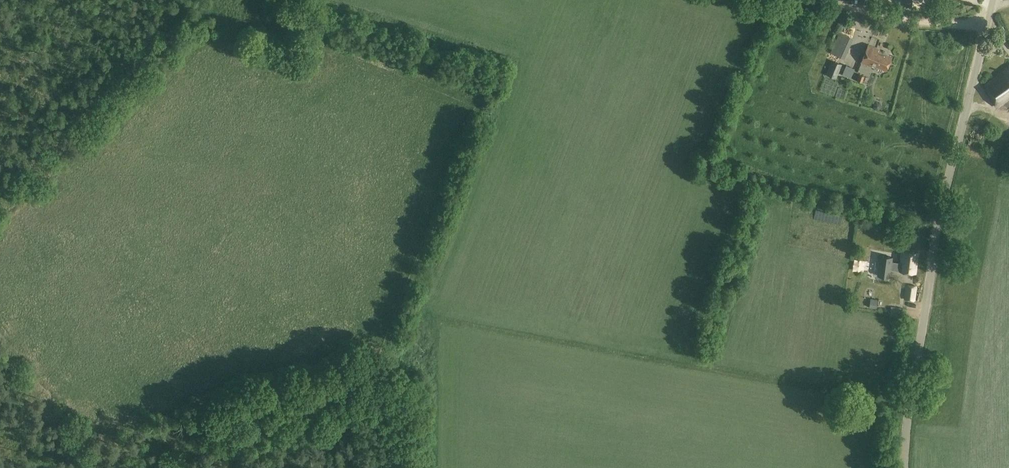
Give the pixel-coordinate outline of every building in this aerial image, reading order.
[(840,30),(831,51),(845,57),(854,37),(840,30)] [(869,45),(862,63),(872,67),(873,65),(886,70),(892,56),(879,51),(879,49),(869,45)] [(832,60),(826,75),(837,79),(842,64),(832,60)] [(846,63),(842,71),(848,73),(852,65),(846,63)] [(985,85),(998,107),(1008,99),(1008,68),(985,85)] [(908,241),(910,233),(907,233),(908,227),(903,226),(900,240),(908,241)] [(918,253),(902,251),(900,271),(916,273),(918,253)] [(905,300),(915,301),(917,287),(907,285),(905,300)] [(877,291),(868,290),(866,302),(870,302),(869,307),(877,309),(879,300),(875,299),(877,291)]
